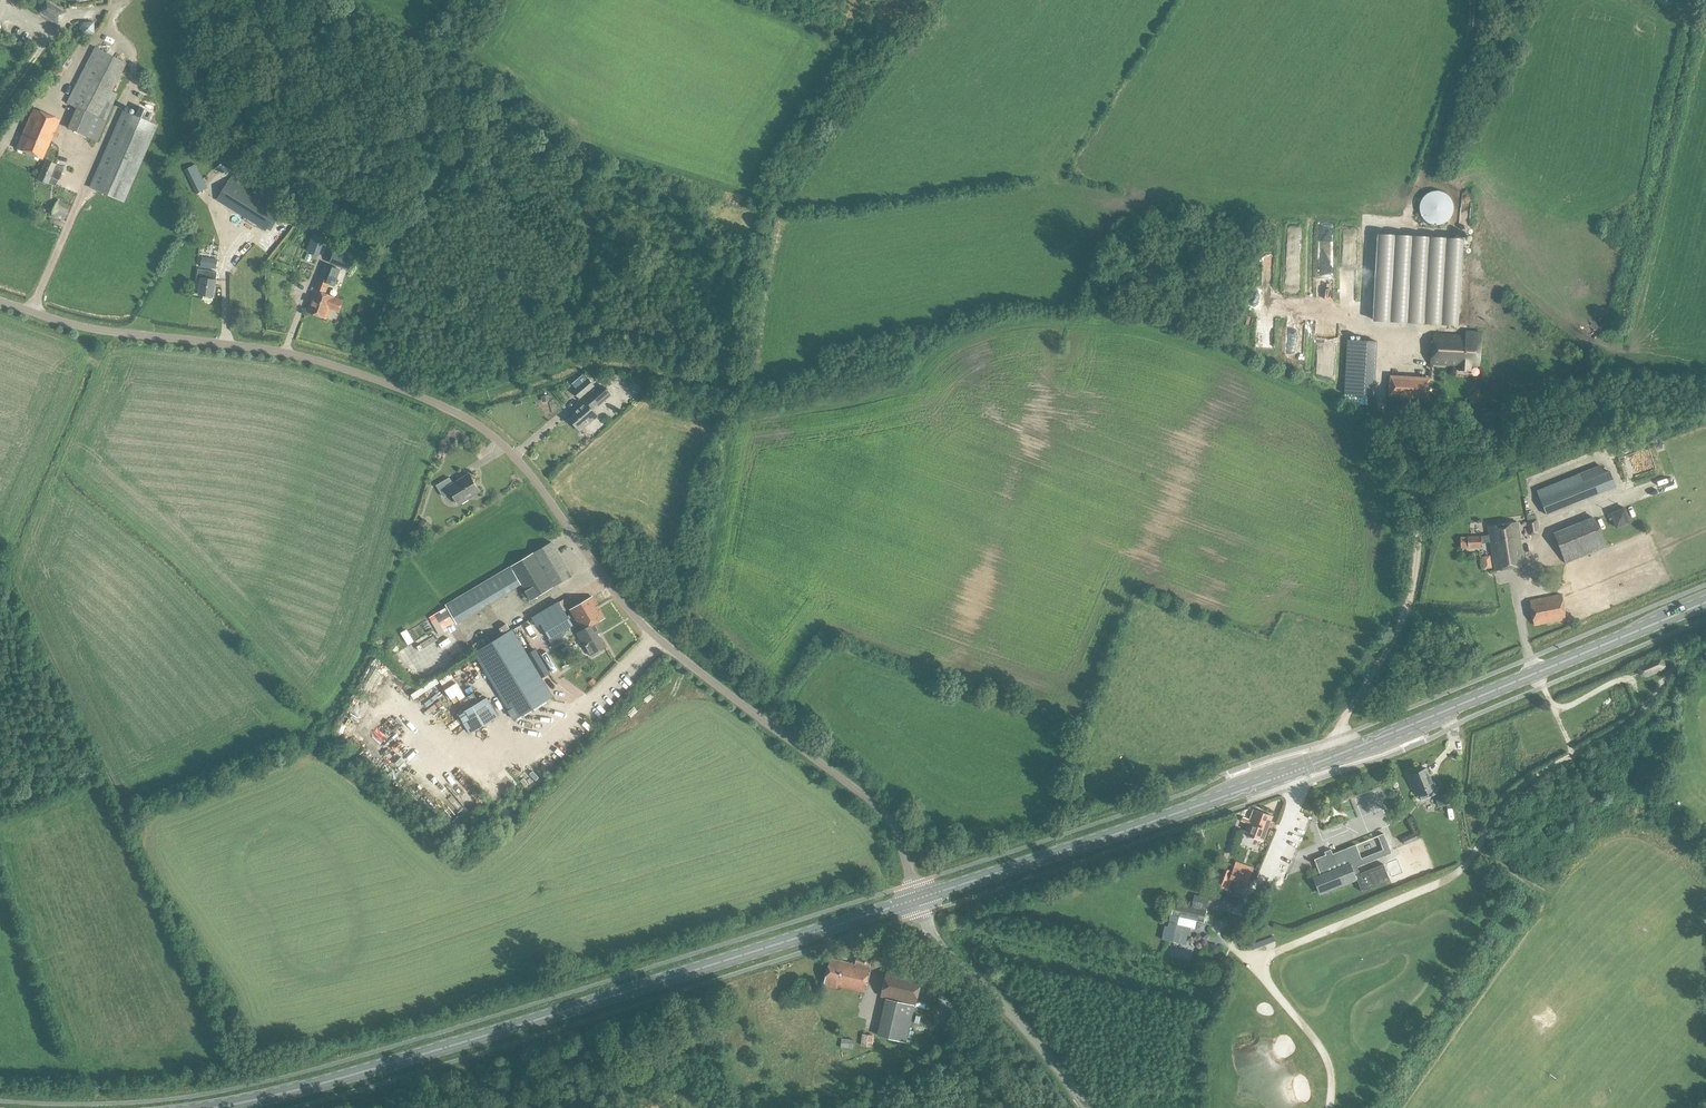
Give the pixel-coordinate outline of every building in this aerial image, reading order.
[(48,20),(57,26),(66,10),(49,0),(47,0),(39,14),(48,20)] [(79,27),(82,35),(95,29),(92,22),(79,27)] [(155,36),(150,43),(164,53),(169,47),(155,36)] [(99,117),(112,91),(126,63),(95,47),(66,103),(76,107),(99,117)] [(161,57),(158,62),(171,69),(173,64),(161,57)] [(154,81),(162,65),(147,59),(140,74),(154,81)] [(55,73),(61,76),(64,68),(58,66),(55,73)] [(54,78),(48,73),(40,85),(46,89),(54,78)] [(99,117),(76,107),(67,128),(97,141),(106,121),(118,94),(112,91),(99,117)] [(156,92),(155,96),(171,102),(172,98),(156,92)] [(60,120),(33,108),(16,148),(42,159),(60,120)] [(136,115),(148,121),(151,113),(139,108),(136,115)] [(178,108),(171,109),(173,124),(180,124),(178,108)] [(158,125),(148,121),(136,115),(123,110),(89,187),(124,203),(158,125)] [(46,160),(37,179),(48,184),(51,177),(59,181),(64,168),(46,160)] [(185,170),(197,195),(208,189),(196,164),(185,170)] [(230,178),(217,200),(266,231),(280,209),(230,178)] [(1442,191),(1440,191),(1437,190),(1432,191),(1427,194),(1423,197),(1421,202),(1420,208),(1421,213),(1423,218),(1427,221),(1432,224),(1437,225),(1442,224),(1447,221),(1451,218),(1453,213),(1454,208),(1453,202),(1451,197),(1447,194),(1442,191)] [(51,215),(64,221),(71,205),(58,200),(51,215)] [(359,227),(364,214),(356,211),(351,223),(359,227)] [(1320,235),(1334,236),(1334,223),(1320,223),(1320,235)] [(1344,240),(1356,240),(1357,223),(1345,223),(1344,240)] [(1377,238),(1373,320),(1459,324),(1463,243),(1463,238),(1378,233),(1377,238)] [(314,234),(307,251),(313,253),(318,255),(320,256),(326,238),(314,234)] [(357,254),(350,252),(336,247),(330,263),(351,271),(357,254)] [(219,259),(202,257),(201,267),(217,269),(219,259)] [(1353,259),(1342,259),(1341,288),(1352,288),(1353,259)] [(321,279),(320,279),(313,297),(314,298),(309,312),(327,318),(330,308),(340,312),(343,301),(335,298),(335,297),(324,293),(327,282),(335,285),(340,270),(326,264),(321,279)] [(1332,265),(1322,267),(1325,276),(1334,274),(1332,265)] [(199,269),(198,278),(202,279),(200,294),(213,296),(216,281),(217,281),(218,272),(199,269)] [(1342,305),(1350,302),(1348,296),(1340,299),(1342,305)] [(360,305),(357,314),(362,316),(365,306),(360,305)] [(1282,327),(1259,327),(1259,338),(1282,338),(1282,327)] [(1335,327),(1337,344),(1344,343),(1342,327),(1335,327)] [(1466,331),(1466,337),(1434,334),(1432,363),(1460,366),(1459,369),(1470,369),(1471,366),(1479,367),(1482,333),(1466,331)] [(1377,341),(1348,340),(1345,394),(1374,395),(1377,341)] [(583,375),(572,384),(577,389),(588,379),(587,379),(583,375)] [(1429,399),(1431,377),(1390,375),(1389,397),(1429,399)] [(595,386),(591,381),(590,379),(574,391),(580,399),(595,386)] [(591,395),(592,396),(567,416),(580,431),(598,416),(593,409),(598,404),(599,405),(612,394),(604,384),(591,395)] [(1563,489),(1569,505),(1587,498),(1581,482),(1604,473),(1601,466),(1538,490),(1541,498),(1563,489)] [(1616,487),(1609,470),(1604,473),(1581,482),(1587,498),(1616,487)] [(470,474),(454,484),(450,478),(437,485),(444,496),(452,492),(459,504),(480,491),(470,474)] [(1563,489),(1541,498),(1547,514),(1569,505),(1563,489)] [(1624,507),(1610,512),(1617,528),(1630,523),(1624,507)] [(1595,516),(1554,532),(1566,563),(1607,547),(1595,516)] [(417,528),(424,534),(432,524),(424,518),(417,528)] [(1537,519),(1536,519),(1528,521),(1529,534),(1539,533),(1537,519)] [(1488,526),(1490,534),(1481,535),(1468,536),(1461,536),(1461,548),(1468,548),(1482,548),(1482,543),(1491,542),(1496,570),(1525,564),(1518,521),(1488,526)] [(568,538),(555,544),(558,550),(571,544),(568,538)] [(552,542),(534,553),(554,586),(572,576),(552,542)] [(554,586),(534,553),(510,567),(520,585),(529,601),(554,586)] [(510,567),(459,597),(469,615),(520,585),(510,567)] [(1562,593),(1530,599),(1535,626),(1566,620),(1562,593)] [(593,597),(571,610),(583,630),(578,633),(591,656),(594,656),(599,653),(601,651),(599,649),(605,646),(597,633),(601,631),(596,623),(605,618),(593,597)] [(457,624),(470,617),(458,598),(446,605),(457,624)] [(559,602),(536,615),(550,639),(573,626),(559,602)] [(528,653),(513,629),(474,652),(515,720),(554,697),(543,678),(528,653)] [(536,648),(528,653),(543,678),(551,673),(536,648)] [(1641,664),(1638,669),(1640,676),(1647,677),(1662,671),(1666,666),(1663,657),(1655,657),(1641,664)] [(446,665),(429,673),(439,696),(449,692),(451,696),(468,689),(459,669),(450,674),(446,665)] [(593,678),(588,683),(593,687),(597,682),(593,678)] [(352,701),(357,709),(368,702),(363,694),(352,701)] [(487,697),(459,714),(470,733),(499,715),(487,697)] [(370,705),(365,711),(380,725),(385,719),(370,705)] [(369,744),(361,751),(364,755),(372,747),(369,744)] [(376,747),(367,755),(372,760),(381,752),(376,747)] [(1438,793),(1436,789),(1427,768),(1410,775),(1419,796),(1420,796),(1422,800),(1438,793)] [(1449,793),(1452,801),(1457,799),(1453,791),(1449,793)] [(1452,801),(1449,793),(1448,792),(1441,795),(1442,795),(1445,804),(1452,801)] [(1445,804),(1442,795),(1435,798),(1439,806),(1445,804)] [(1429,811),(1437,807),(1432,798),(1424,802),(1429,811)] [(1273,815),(1254,809),(1245,834),(1264,841),(1273,815)] [(451,829),(464,838),(472,827),(459,817),(451,829)] [(1202,829),(1192,832),(1195,840),(1204,836),(1202,829)] [(1418,839),(1415,832),(1404,838),(1407,844),(1418,839)] [(1315,859),(1321,875),(1314,878),(1321,894),(1357,879),(1362,891),(1390,880),(1384,864),(1360,873),(1358,867),(1364,864),(1356,844),(1333,854),(1331,849),(1325,852),(1326,855),(1315,859)] [(1224,868),(1220,877),(1232,881),(1235,882),(1234,884),(1241,886),(1241,885),(1248,887),(1254,868),(1236,861),(1232,871),(1224,868)] [(1192,907),(1192,905),(1174,901),(1172,916),(1179,917),(1196,921),(1204,923),(1207,909),(1207,910),(1192,907)] [(1179,917),(1172,916),(1171,916),(1168,927),(1165,926),(1163,939),(1173,941),(1176,924),(1178,925),(1179,917)] [(1179,917),(1178,925),(1195,928),(1196,921),(1179,917)] [(855,964),(830,958),(824,985),(838,988),(839,986),(864,992),(872,958),(857,954),(855,964)] [(881,997),(916,1005),(923,979),(887,970),(881,997)] [(829,990),(827,1003),(840,1006),(842,993),(829,990)] [(916,1005),(898,1001),(894,1017),(912,1021),(916,1005)] [(857,1039),(859,1027),(849,1025),(846,1037),(857,1039)] [(970,1037),(965,1032),(956,1041),(962,1046),(970,1037)] [(866,1033),(866,1041),(877,1042),(877,1034),(866,1033)]
